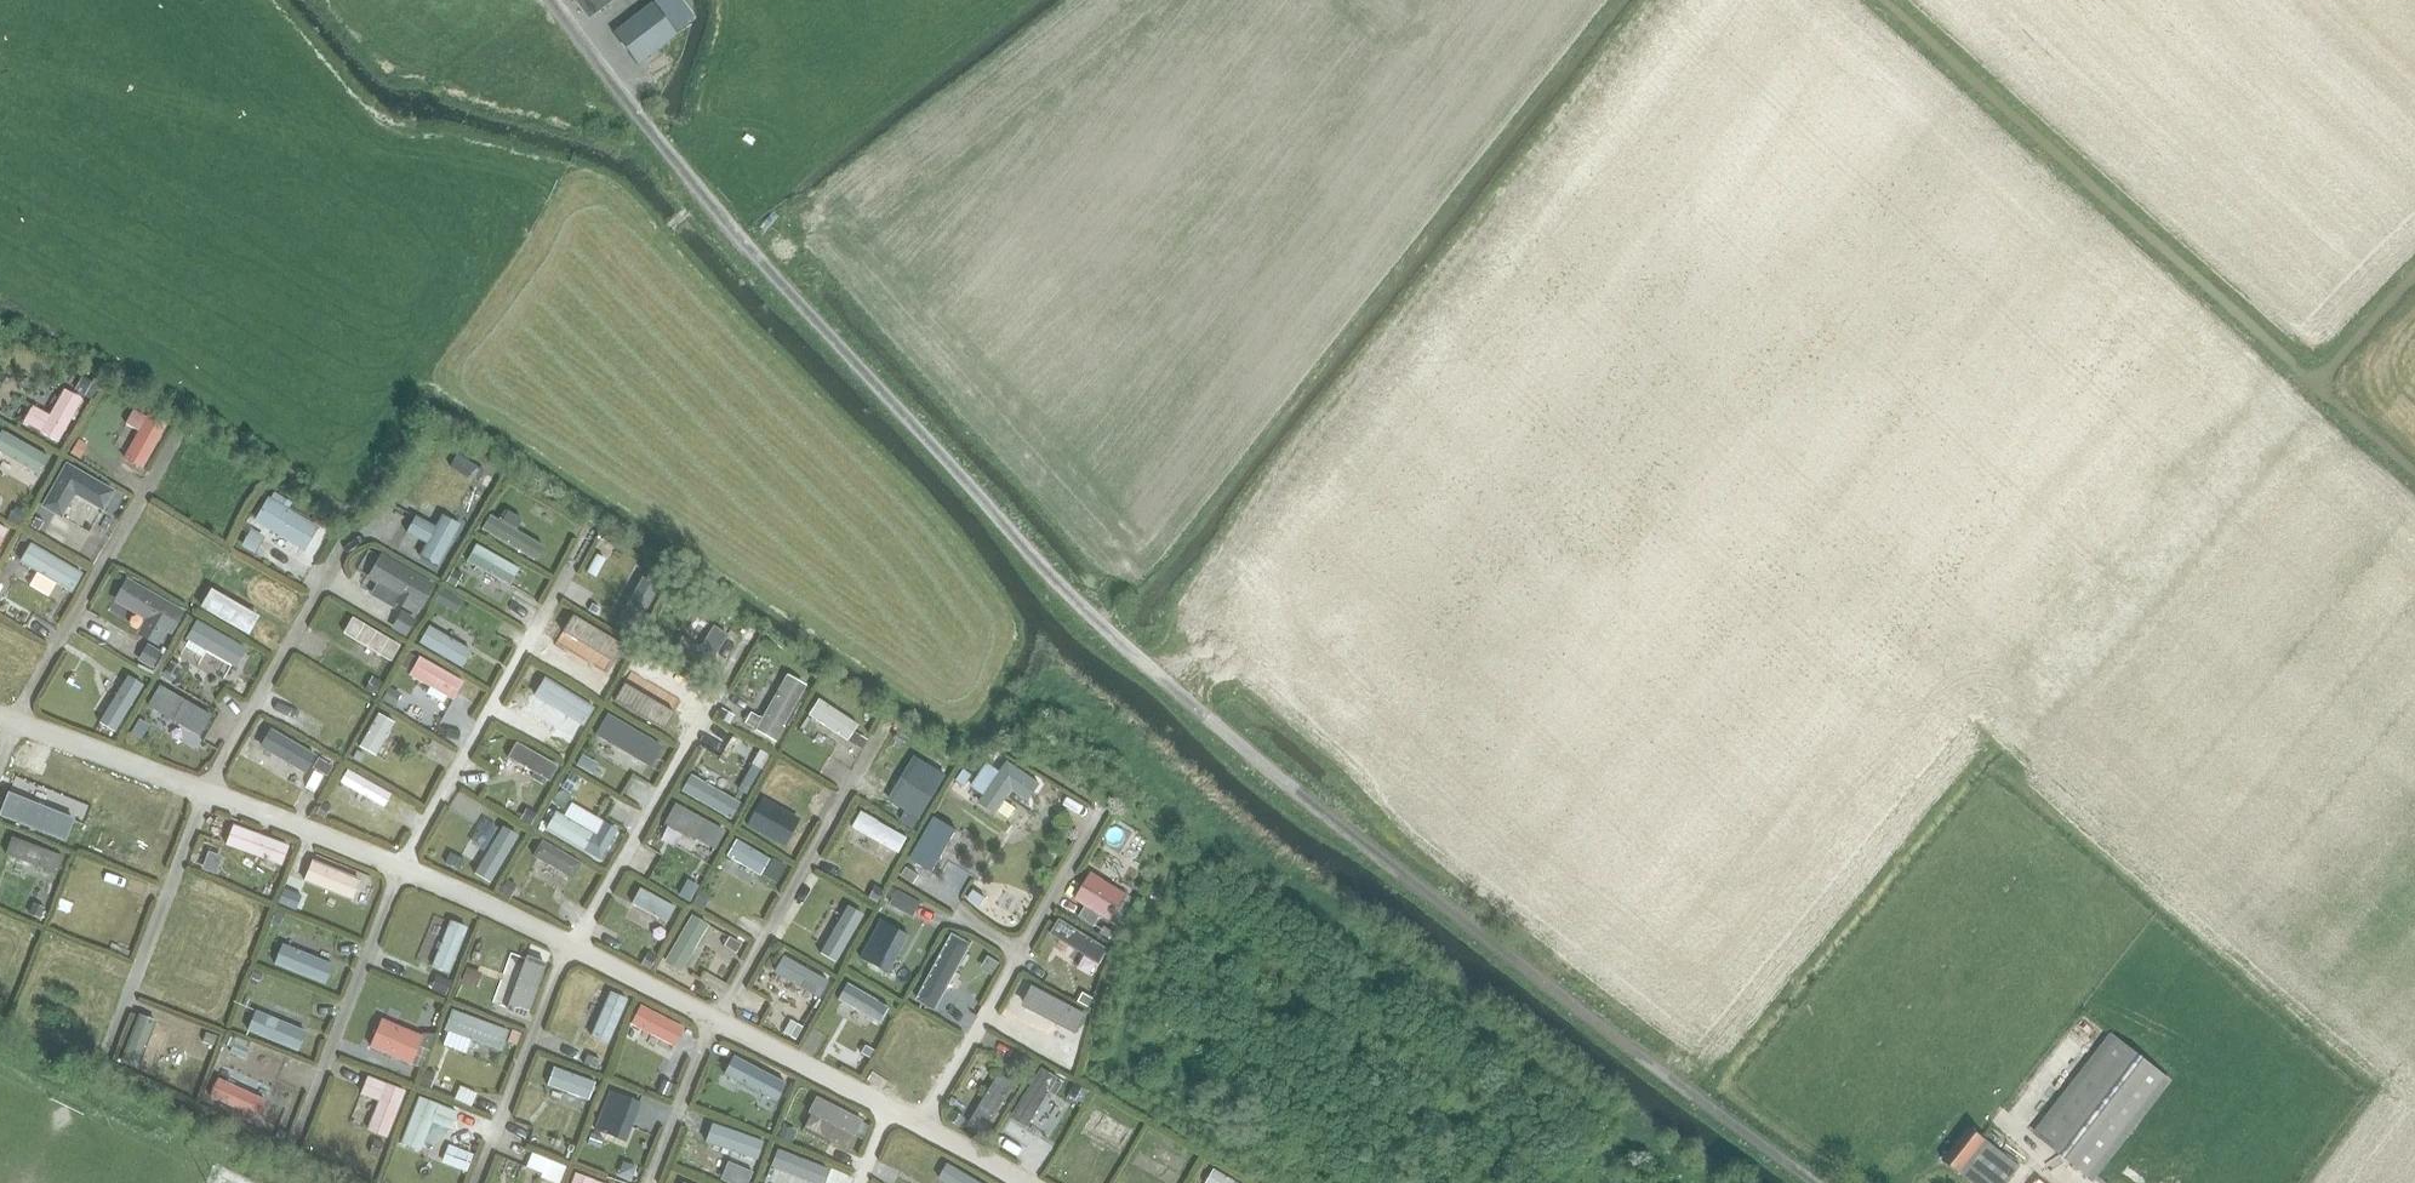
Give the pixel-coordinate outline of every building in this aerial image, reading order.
[(581,3),(589,15),(609,0),(585,0),(581,3)] [(692,13),(681,0),(656,0),(613,34),(636,64),(690,22),(696,18),(692,13)] [(58,444),(83,400),(63,389),(49,415),(32,406),(23,423),(40,432),(39,433),(58,444)] [(142,469),(167,424),(148,413),(146,417),(133,409),(125,424),(138,431),(123,458),(142,469)] [(38,477),(49,459),(1,431),(0,432),(0,454),(38,477)] [(88,445),(77,439),(69,454),(80,460),(88,445)] [(66,465),(43,507),(61,517),(74,494),(102,510),(113,492),(66,465)] [(475,465),(468,478),(477,484),(485,471),(475,465)] [(268,496),(253,521),(304,552),(319,527),(288,508),(291,502),(275,493),(271,499),(268,496)] [(15,507),(8,520),(18,526),(26,513),(15,507)] [(481,529),(536,561),(544,546),(517,530),(522,520),(505,510),(499,520),(490,515),(481,529)] [(438,566),(461,525),(442,514),(435,526),(415,516),(406,533),(425,544),(419,556),(438,566)] [(35,517),(30,525),(38,530),(43,522),(35,517)] [(255,555),(264,537),(250,529),(240,547),(255,555)] [(29,543),(17,562),(71,593),(82,574),(29,543)] [(466,562),(509,587),(519,569),(476,544),(466,562)] [(436,585),(381,553),(366,579),(396,596),(393,602),(409,611),(412,605),(421,610),(436,585)] [(462,574),(452,569),(445,583),(454,588),(462,574)] [(659,587),(641,577),(614,625),(631,634),(659,587)] [(185,611),(126,578),(113,602),(144,620),(136,634),(158,647),(166,632),(171,635),(185,611)] [(451,593),(442,588),(434,601),(444,607),(451,593)] [(592,603),(588,610),(596,614),(600,607),(592,603)] [(390,629),(405,637),(416,620),(400,611),(390,629)] [(573,615),(563,633),(612,662),(623,644),(573,615)] [(342,634),(390,662),(400,646),(352,617),(342,634)] [(196,621),(185,640),(188,641),(206,652),(235,668),(246,649),(196,621)] [(418,643),(461,669),(471,652),(428,626),(418,643)] [(705,672),(728,635),(713,626),(699,648),(681,637),(672,652),(705,672)] [(665,658),(674,644),(664,638),(656,652),(665,658)] [(147,644),(137,660),(152,669),(162,652),(147,644)] [(463,682),(419,658),(408,676),(429,688),(445,697),(452,701),(463,682)] [(171,661),(164,673),(174,680),(182,667),(171,661)] [(751,712),(744,724),(754,730),(755,731),(776,742),(785,726),(784,726),(807,686),(786,674),(761,718),(751,712)] [(382,682),(371,676),(363,690),(374,696),(382,682)] [(145,687),(128,677),(99,723),(116,733),(145,687)] [(532,697),(583,726),(594,707),(543,677),(532,697)] [(158,680),(147,699),(198,728),(208,709),(158,680)] [(624,684),(614,702),(664,731),(674,713),(624,684)] [(381,700),(393,708),(401,695),(388,688),(381,700)] [(807,715),(847,741),(857,725),(818,699),(807,715)] [(721,708),(716,717),(729,724),(734,715),(721,708)] [(358,747),(375,756),(385,738),(394,723),(377,713),(358,747)] [(610,744),(611,743),(635,757),(634,758),(649,767),(661,747),(607,715),(595,736),(610,744)] [(137,721),(130,734),(139,740),(146,726),(137,721)] [(259,748),(305,774),(316,756),(270,729),(259,748)] [(861,750),(867,740),(853,732),(847,742),(861,750)] [(516,742),(507,758),(533,773),(531,778),(543,784),(545,780),(549,782),(558,766),(516,742)] [(760,750),(750,767),(760,773),(770,756),(760,750)] [(582,757),(577,766),(589,772),(594,763),(582,757)] [(312,768),(326,777),(332,766),(319,758),(312,768)] [(919,759),(894,801),(920,817),(946,774),(919,759)] [(988,764),(972,787),(984,795),(978,803),(996,816),(1013,791),(1029,802),(1042,784),(1008,760),(1000,772),(988,764)] [(339,783),(383,808),(390,794),(347,770),(339,783)] [(690,776),(681,791),(729,819),(738,803),(690,776)] [(970,781),(961,777),(955,789),(964,794),(970,781)] [(8,794),(0,814),(0,818),(62,843),(72,820),(8,794)] [(800,821),(761,799),(747,825),(786,846),(800,821)] [(330,805),(321,802),(315,816),(324,819),(330,805)] [(664,827),(689,842),(691,838),(715,852),(725,834),(676,806),(664,827)] [(519,820),(530,826),(537,814),(526,808),(519,820)] [(908,810),(901,820),(914,828),(920,817),(908,810)] [(604,823),(596,836),(555,812),(545,829),(599,860),(616,831),(604,823)] [(907,838),(859,812),(850,827),(898,853),(907,838)] [(910,860),(932,873),(957,830),(934,817),(910,860)] [(224,846),(281,867),(288,846),(232,826),(224,846)] [(518,838),(503,829),(475,875),(490,884),(518,838)] [(12,837),(4,854),(54,875),(61,857),(12,837)] [(726,856),(759,876),(769,859),(735,839),(726,856)] [(532,857),(571,879),(580,863),(541,840),(532,857)] [(458,871),(464,860),(451,853),(445,865),(458,871)] [(776,884),(780,878),(787,866),(773,858),(766,870),(763,876),(776,884)] [(302,883),(351,902),(360,880),(311,861),(302,883)] [(901,876),(913,885),(919,876),(906,867),(901,876)] [(1127,895),(1091,873),(1074,900),(1110,922),(1127,895)] [(517,885),(506,880),(499,894),(509,899),(517,885)] [(695,890),(684,884),(677,898),(688,904),(695,890)] [(876,904),(884,891),(874,885),(866,898),(876,904)] [(276,903),(292,909),(298,895),(282,888),(276,903)] [(640,889),(631,904),(665,922),(674,907),(640,889)] [(973,890),(967,899),(980,907),(986,897),(973,890)] [(710,897),(699,891),(691,907),(702,913),(710,897)] [(897,892),(889,906),(901,912),(908,898),(897,892)] [(44,909),(31,904),(27,915),(40,920),(44,909)] [(820,953),(837,964),(865,917),(847,907),(820,953)] [(285,912),(275,909),(270,924),(280,927),(285,912)] [(691,915),(663,963),(680,973),(708,925),(691,915)] [(1050,935),(1099,965),(1109,949),(1059,919),(1050,935)] [(896,959),(909,936),(881,920),(861,957),(880,968),(888,955),(896,959)] [(467,928),(449,921),(431,967),(449,974),(467,928)] [(728,936),(722,946),(735,954),(741,944),(728,936)] [(936,1013),(972,947),(953,937),(917,1003),(936,1013)] [(272,964),(324,985),(332,965),(281,944),(272,964)] [(656,958),(646,952),(639,965),(649,971),(656,958)] [(546,963),(525,956),(505,1011),(526,1018),(546,963)] [(782,956),(773,973),(819,999),(828,982),(782,956)] [(462,982),(477,988),(482,974),(467,968),(462,982)] [(262,973),(252,969),(247,985),(257,988),(262,973)] [(429,990),(445,996),(451,981),(435,975),(429,990)] [(882,1025),(891,1010),(847,984),(838,1000),(882,1025)] [(1034,989),(1025,1006),(1075,1032),(1084,1015),(1034,989)] [(627,1000),(609,992),(589,1037),(608,1045),(627,1000)] [(1077,1002),(1088,1008),(1093,999),(1082,993),(1077,1002)] [(629,1024),(674,1048),(684,1029),(639,1005),(629,1024)] [(246,1031),(297,1052),(305,1032),(254,1010),(246,1031)] [(443,1031),(500,1052),(508,1032),(450,1011),(443,1031)] [(156,1022),(138,1014),(119,1062),(137,1069),(156,1022)] [(423,1036),(381,1018),(369,1047),(411,1065),(423,1036)] [(789,1020),(782,1033),(796,1041),(803,1027),(789,1020)] [(205,1032),(202,1042),(212,1046),(216,1036),(205,1032)] [(2092,1179),(2169,1081),(2112,1036),(2035,1134),(2092,1179)] [(233,1043),(229,1052),(244,1059),(248,1050),(233,1043)] [(869,1059),(874,1050),(865,1045),(860,1054),(869,1059)] [(582,1064),(596,1070),(600,1061),(586,1054),(582,1064)] [(785,1085),(735,1059),(726,1076),(776,1103),(785,1085)] [(553,1067),(546,1086),(587,1101),(594,1083),(553,1067)] [(1049,1094),(1054,1097),(1061,1086),(1056,1082),(1058,1078),(1043,1069),(1011,1119),(1026,1129),(1049,1094)] [(436,1074),(424,1070),(419,1085),(430,1089),(436,1074)] [(1014,1085),(998,1075),(968,1125),(984,1135),(1014,1085)] [(387,1138),(406,1091),(367,1076),(360,1095),(377,1101),(366,1130),(387,1138)] [(208,1097),(257,1119),(265,1101),(217,1079),(208,1097)] [(1075,1083),(1069,1094),(1083,1102),(1089,1092),(1075,1083)] [(630,1127),(640,1102),(611,1091),(595,1131),(616,1139),(622,1124),(630,1127)] [(1040,1181),(1043,1182),(1113,1182),(1148,1123),(1094,1091),(1040,1181)] [(418,1096),(400,1143),(420,1152),(432,1123),(450,1130),(458,1112),(418,1096)] [(808,1115),(855,1139),(863,1122),(816,1098),(808,1115)] [(954,1110),(948,1118),(960,1127),(966,1118),(954,1110)] [(711,1122),(704,1140),(753,1161),(760,1143),(711,1122)] [(1959,1172),(1973,1182),(2007,1182),(2029,1155),(1990,1123),(1980,1136),(1985,1139),(1959,1172)] [(1985,1139),(1980,1136),(1970,1127),(1943,1162),(1958,1174),(1959,1172),(1985,1139)] [(783,1128),(779,1139),(792,1144),(797,1133),(783,1128)] [(600,1149),(603,1139),(591,1135),(588,1146),(600,1149)] [(383,1143),(373,1139),(368,1154),(378,1157),(383,1143)] [(770,1167),(810,1182),(821,1182),(826,1170),(776,1150),(770,1167)] [(527,1168),(543,1175),(541,1179),(550,1182),(560,1182),(566,1169),(532,1155),(527,1168)] [(728,1165),(721,1182),(723,1182),(748,1182),(751,1175),(728,1165)] [(949,1165),(940,1181),(942,1182),(979,1182),(949,1165)] [(1217,1169),(1210,1182),(1245,1182),(1217,1169)] [(570,1182),(603,1182),(574,1173),(570,1182)]
